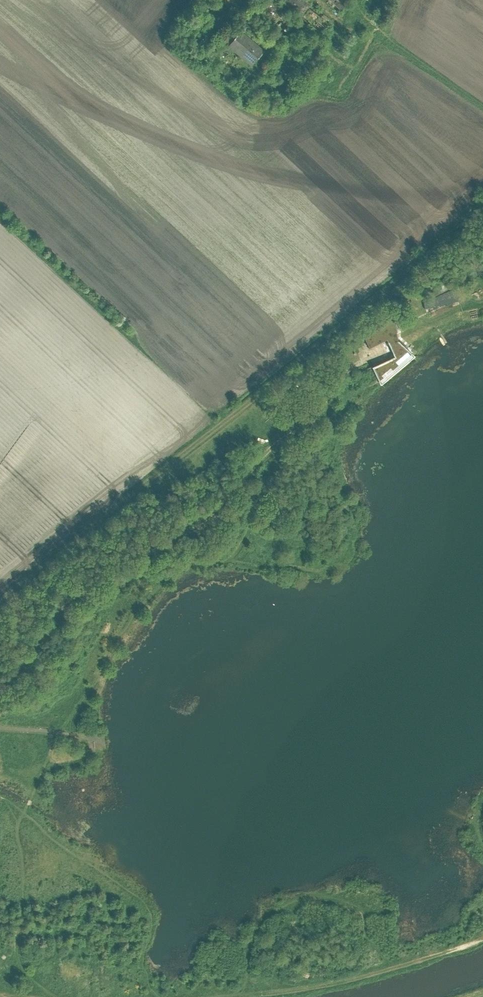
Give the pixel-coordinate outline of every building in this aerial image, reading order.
[(301,21),(313,6),(305,0),(282,0),(280,3),(282,4),(281,6),(301,21)] [(328,4),(330,2),(340,11),(351,0),(323,0),(328,4)] [(202,6),(192,12),(195,18),(206,11),(202,6)] [(240,33),(230,46),(251,64),(262,51),(251,42),(251,40),(247,37),(245,37),(240,33)] [(214,52),(236,74),(242,68),(219,46),(214,52)] [(447,286),(439,290),(441,294),(449,291),(447,286)] [(432,299),(434,307),(455,302),(452,289),(449,291),(441,294),(434,298),(432,299)] [(396,342),(395,334),(392,317),(381,326),(365,340),(365,341),(368,347),(386,338),(390,345),(396,357),(373,368),(377,376),(380,384),(385,379),(412,356),(396,342)]
